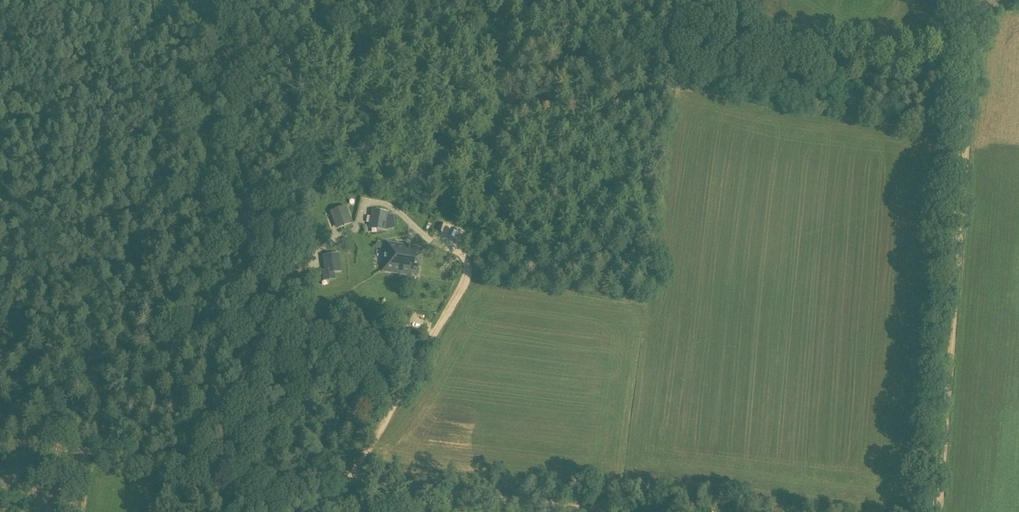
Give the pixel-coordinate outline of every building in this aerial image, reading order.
[(336,229),(353,223),(346,206),(329,212),(336,229)] [(386,232),(389,213),(371,210),(368,229),(386,232)] [(412,248),(387,244),(383,271),(413,276),(414,274),(418,274),(422,252),(417,251),(417,249),(413,248),(412,248)] [(324,274),(342,272),(340,254),(322,256),(324,274)] [(409,326),(411,312),(397,310),(395,324),(409,326)]
